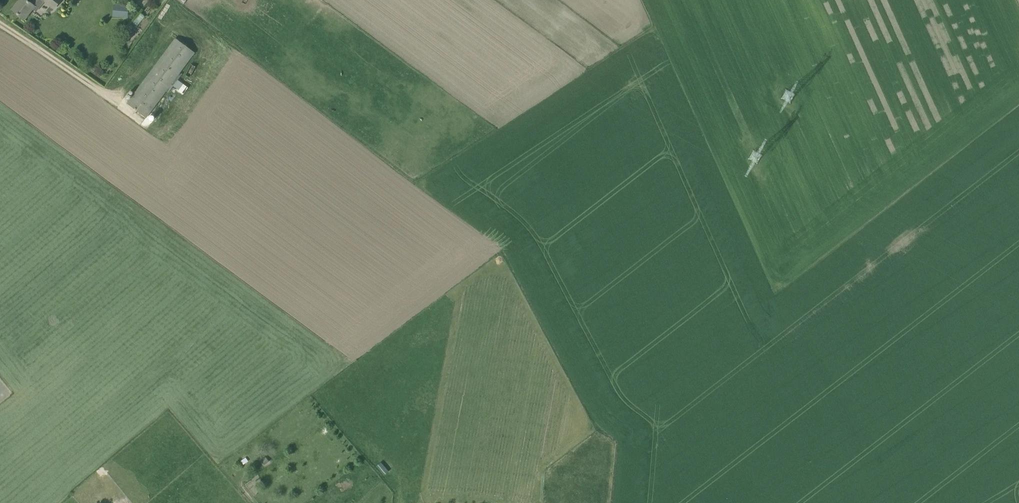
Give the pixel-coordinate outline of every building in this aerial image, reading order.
[(36,0),(34,0),(31,3),(28,0),(20,0),(12,9),(24,19),(33,8),(36,11),(41,5),(36,0)] [(41,5),(45,1),(54,9),(61,0),(36,0),(41,5)] [(128,18),(129,5),(114,3),(113,16),(128,18)] [(146,117),(195,52),(176,38),(127,103),(146,117)]
